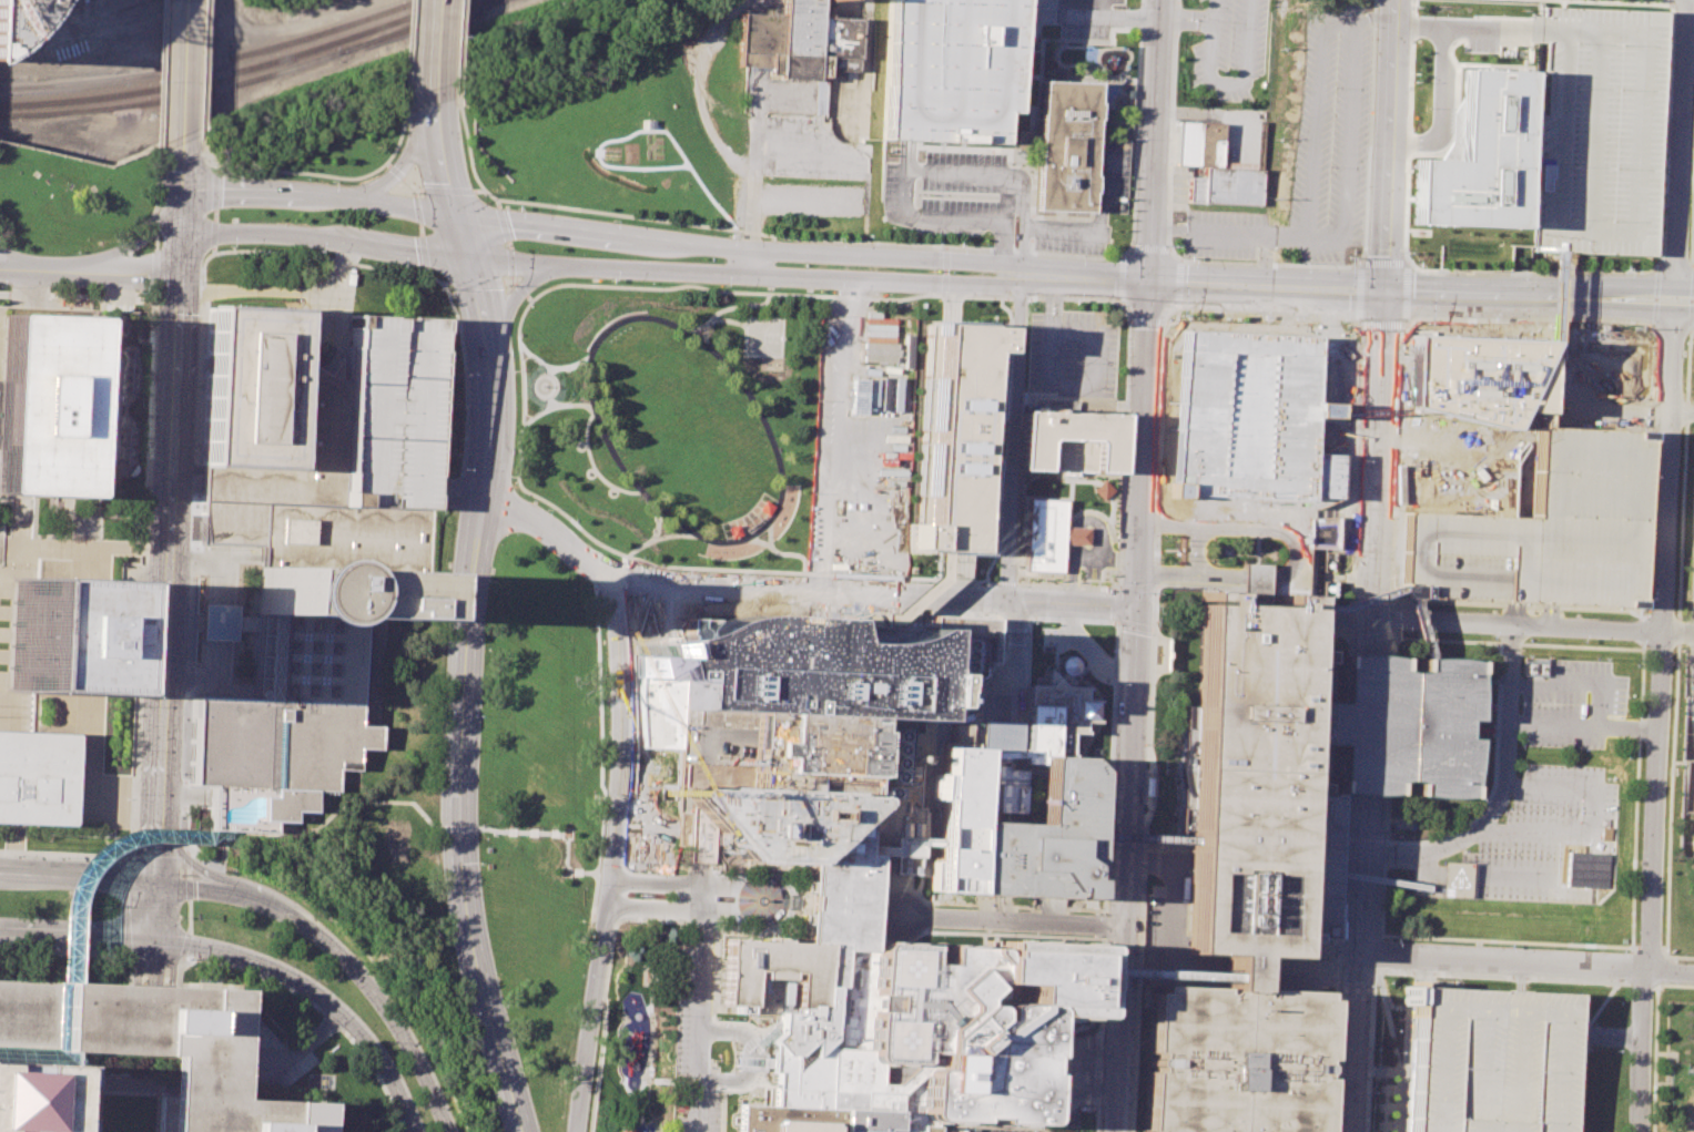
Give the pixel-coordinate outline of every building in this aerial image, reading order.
[(8,41),(0,46),(0,0),(39,0),(29,18),(8,41)] [(783,14),(784,0),(821,0),(820,18),(861,19),(859,70),(829,69),(828,82),(816,82),(768,80),(769,67),(744,65),(738,65),(740,13),(783,14)] [(1662,9),(1657,131),(1652,253),(1532,246),(1536,113),(1542,113),(1543,77),(1536,75),(1540,6),(1662,9)] [(1526,73),(1519,230),(1412,224),(1414,160),(1457,162),(1461,70),(1526,73)] [(1035,207),(1093,210),(1097,82),(1039,80),(1035,207)] [(1187,203),(1260,207),(1262,169),(1220,166),(1223,124),(1176,121),(1173,165),(1203,166),(1201,177),(1188,177),(1187,203)] [(1013,148),(1027,147),(1026,130),(1013,131),(1013,148)] [(193,704),(191,792),(209,793),(207,834),(275,835),(275,824),(295,824),(296,814),(321,814),(321,789),(341,789),(341,768),(363,768),(363,748),(383,749),(384,680),(409,680),(410,620),(413,569),(436,568),(442,322),(348,319),(346,377),(297,376),(300,306),(203,303),(200,465),(199,541),(263,542),(262,592),(260,705),(193,704)] [(32,494),(0,493),(0,306),(9,307),(93,310),(91,356),(94,356),(120,357),(119,390),(116,426),(115,459),(88,458),(87,488),(87,497),(32,494)] [(1003,324),(1003,351),(998,351),(991,552),(909,551),(910,522),(913,522),(921,322),(1003,324)] [(1171,496),(1316,501),(1322,330),(1178,325),(1176,378),(1171,496)] [(1470,467),(1471,443),(1498,445),(1501,398),(1473,397),(1475,354),(1427,351),(1421,463),(1439,465),(1458,466),(1470,467)] [(1024,411),(1022,471),(1066,472),(1066,476),(1077,477),(1077,472),(1123,475),(1125,416),(1024,411)] [(1646,431),(1536,427),(1532,517),(1405,513),(1402,598),(1640,607),(1646,431)] [(1029,499),(1026,572),(1063,573),(1066,501),(1029,499)] [(1336,549),(1336,518),(1309,518),(1309,549),(1336,549)] [(1252,955),(1291,956),(1292,942),(1311,944),(1311,939),(1328,940),(1331,874),(1335,795),(1322,794),(1325,743),(1340,744),(1338,792),(1367,794),(1397,794),(1398,782),(1406,781),(1413,783),(1413,795),(1444,798),(1472,797),(1475,737),(1464,737),(1464,720),(1477,720),(1477,661),(1449,657),(1428,659),(1419,660),(1419,672),(1402,672),(1401,657),(1373,654),(1345,656),(1342,703),(1326,702),(1328,650),(1305,649),(1306,631),(1313,631),(1313,610),(1296,609),(1296,606),(1296,604),(1307,605),(1307,596),(1278,595),(1277,606),(1266,606),(1268,564),(1244,563),(1241,605),(1229,605),(1230,593),(1204,592),(1203,600),(1214,600),(1214,604),(1203,604),(1196,707),(1187,707),(1181,830),(1191,832),(1191,840),(1187,951),(1226,953),(1252,955)] [(97,693),(101,582),(37,580),(14,579),(10,690),(32,691),(97,693)] [(688,619),(984,632),(983,677),(927,708),(926,721),(795,714),(797,701),(752,702),(749,792),(680,788),(683,736),(688,619)] [(1024,765),(1045,764),(1046,757),(1074,758),(1075,734),(1087,735),(1087,723),(1098,723),(1099,701),(1088,700),(1088,689),(1072,687),(1076,683),(1071,676),(1076,674),(1079,665),(1074,657),(1063,659),(1059,667),(1065,675),(1059,680),(1048,667),(1047,686),(1029,685),(1027,751),(1024,751),(1024,752),(1024,755),(1024,765)] [(901,1124),(900,1131),(739,1131),(740,1104),(775,1106),(778,1073),(772,1073),(772,1069),(767,1069),(767,1073),(738,1072),(738,1068),(737,1067),(737,1058),(739,1058),(739,1053),(765,1054),(764,1059),(772,1059),(773,1044),(770,1041),(778,1033),(779,1012),(795,1012),(797,973),(791,973),(791,980),(760,979),(760,971),(754,971),(752,1007),(722,1006),(724,938),(748,938),(748,940),(768,940),(768,937),(785,937),(785,941),(805,942),(805,941),(809,941),(809,925),(802,925),(802,910),(799,910),(800,896),(803,896),(803,884),(807,884),(807,879),(808,879),(808,871),(745,868),(745,863),(740,863),(682,798),(680,794),(686,788),(749,792),(752,702),(752,700),(797,701),(795,714),(926,721),(925,758),(920,758),(917,808),(923,809),(921,844),(921,858),(873,856),(873,869),(864,869),(861,950),(874,950),(874,946),(878,944),(880,941),(926,944),(930,942),(935,941),(939,942),(943,945),(985,948),(985,941),(1097,945),(1096,970),(1094,1019),(1078,1019),(1047,1018),(1046,1057),(1048,1061),(1048,1065),(1048,1069),(1047,1072),(1046,1075),(1044,1123),(1041,1125),(1037,1126),(993,1123),(991,1126),(984,1128),(980,1126),(976,1124),(974,1123),(927,1121),(925,1121),(921,1124),(901,1124)] [(74,734),(31,733),(0,731),(0,823),(8,823),(27,824),(40,825),(72,825),(74,734)] [(982,752),(982,748),(944,747),(943,774),(934,773),(933,799),(942,799),(940,844),(940,861),(934,860),(932,899),(975,901),(975,895),(980,823),(980,810),(1025,813),(1027,771),(1007,769),(1008,762),(981,759),(982,755),(982,752)] [(1042,826),(980,823),(975,895),(1092,902),(1095,837),(1098,773),(1085,758),(1074,758),(1046,757),(1045,764),(1042,826)] [(1471,863),(1449,862),(1449,879),(1441,879),(1441,887),(1456,887),(1456,881),(1470,881),(1471,863)] [(1226,953),(1226,962),(1225,975),(1225,986),(1250,987),(1251,965),(1252,955),(1226,953)] [(1162,985),(1221,987),(1221,973),(1162,972),(1162,985)] [(326,1102),(325,1131),(159,1131),(160,1095),(172,1095),(172,1077),(173,1057),(80,1053),(79,1065),(74,1065),(0,1062),(0,981),(71,983),(155,987),(244,990),(241,1099),(326,1102)] [(1330,991),(1325,1131),(1146,1131),(1152,985),(1225,986),(1250,987),(1330,991)] [(1574,1036),(1576,995),(1404,987),(1403,1003),(1411,1003),(1406,1131),(1570,1131),(1574,1036)] [(73,1092),(74,1082),(74,1073),(74,1065),(0,1062),(0,1131),(72,1131),(73,1092)]
